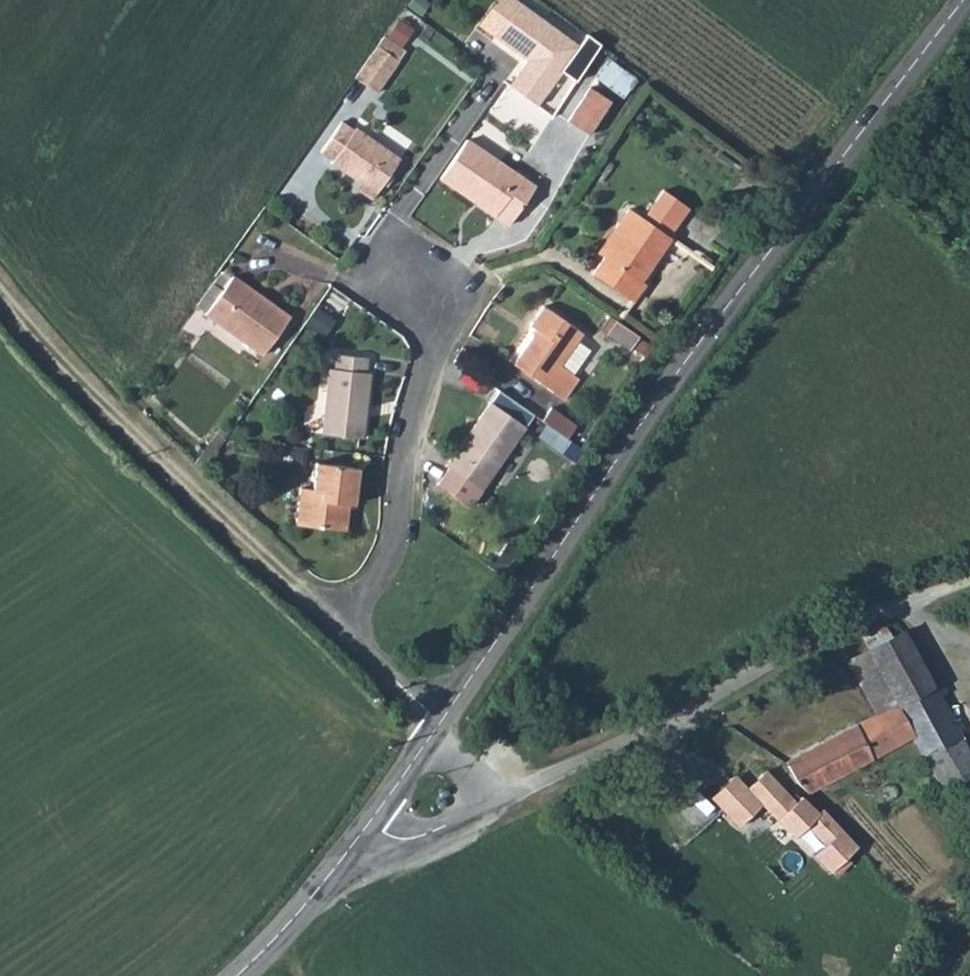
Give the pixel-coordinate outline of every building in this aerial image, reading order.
[(529,47),(519,60),(546,81),(583,36),(538,0),(489,0),(482,8),(513,34),(518,34),(523,37),(520,40),(529,47)] [(408,39),(386,24),(362,59),(383,74),(408,39)] [(594,78),(624,96),(637,76),(607,58),(594,78)] [(519,60),(510,71),(536,93),(546,81),(519,60)] [(584,79),(562,114),(580,129),(605,93),(584,79)] [(337,113),(319,142),(330,149),(328,152),(375,184),(397,150),(337,113)] [(505,215),(531,179),(462,130),(437,167),(505,215)] [(656,180),(651,187),(676,207),(681,198),(656,180)] [(633,269),(676,207),(651,187),(635,209),(621,198),(606,219),(614,225),(585,266),(626,293),(639,275),(633,269)] [(234,268),(209,306),(264,343),(291,308),(234,268)] [(561,361),(582,328),(540,298),(525,319),(537,327),(516,359),(567,393),(579,373),(561,361)] [(628,347),(637,334),(613,317),(604,330),(628,347)] [(561,361),(579,373),(600,340),(582,328),(561,361)] [(363,354),(335,350),(333,367),(324,366),(318,426),(360,433),(368,371),(360,370),(363,354)] [(487,401),(443,456),(476,483),(519,426),(487,401)] [(551,403),(542,417),(567,433),(576,419),(551,403)] [(300,485),(296,523),(344,528),(348,499),(353,500),(357,467),(314,461),(310,486),(300,485)] [(905,634),(869,653),(904,716),(940,698),(905,634)] [(910,735),(904,716),(869,653),(848,664),(874,713),(785,761),(795,781),(807,792),(910,735)] [(910,735),(942,792),(969,777),(969,753),(940,698),(904,716),(910,735)] [(857,848),(822,810),(819,813),(802,798),(796,803),(765,769),(747,788),(734,776),(710,798),(737,829),(757,812),(787,845),(794,841),(829,876),(857,848)]
